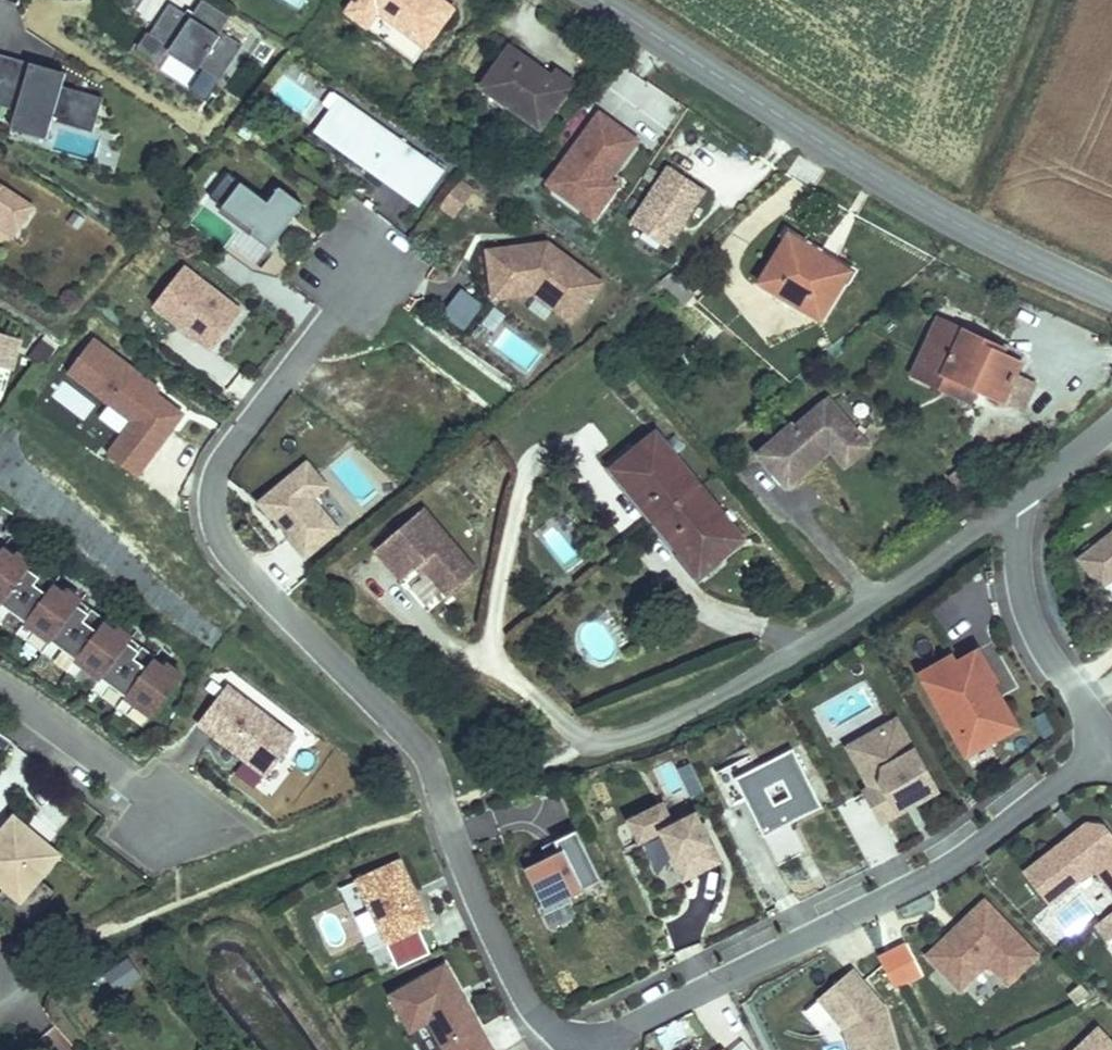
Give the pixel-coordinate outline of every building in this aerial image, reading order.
[(136,44),(157,59),(167,45),(196,65),(199,61),(221,76),(244,42),(222,28),(231,15),(208,0),(197,0),(188,14),(169,1),(150,30),(148,28),(136,44)] [(422,0),(351,0),(337,18),(416,76),(453,22),(422,0)] [(13,55),(0,52),(0,78),(6,79),(13,55)] [(108,97),(67,85),(37,77),(41,64),(13,55),(6,79),(0,101),(0,104),(21,109),(57,120),(98,131),(108,97)] [(508,61),(484,104),(548,146),(580,97),(558,83),(548,99),(527,87),(530,74),(508,61)] [(67,85),(72,72),(41,64),(37,77),(67,85)] [(304,134),(424,205),(448,165),(328,94),(304,134)] [(52,138),(57,120),(21,109),(16,127),(52,138)] [(598,109),(544,187),(597,223),(622,187),(614,181),(643,140),(598,109)] [(266,197),(227,171),(205,199),(249,229),(237,248),(258,263),(305,199),(277,182),(266,197)] [(456,220),(474,189),(455,178),(437,209),(456,220)] [(703,207),(651,178),(636,207),(687,235),(703,207)] [(0,180),(0,213),(24,228),(39,205),(0,180)] [(0,213),(0,222),(19,235),(24,228),(0,213)] [(548,237),(484,243),(489,297),(536,293),(575,322),(607,278),(548,237)] [(811,247),(778,302),(835,336),(856,301),(838,289),(849,270),(811,247)] [(248,305),(187,258),(149,301),(213,350),(248,305)] [(704,314),(673,282),(660,292),(692,325),(704,314)] [(94,331),(65,368),(131,417),(106,449),(138,475),(190,410),(158,388),(163,382),(94,331)] [(1031,376),(938,348),(916,410),(931,415),(951,403),(994,418),(1016,425),(1031,376)] [(798,438),(762,466),(789,500),(824,473),(817,464),(827,455),(834,465),(848,483),(873,464),(837,416),(801,443),(798,438)] [(690,499),(649,442),(608,472),(627,499),(619,505),(640,535),(690,499)] [(334,484),(310,453),(255,496),(271,515),(276,515),(289,531),(286,534),(305,557),(345,526),(318,495),(334,484)] [(827,455),(817,464),(824,473),(834,465),(827,455)] [(734,560),(690,499),(640,535),(664,568),(674,561),(694,589),(734,560)] [(411,504),(358,544),(385,578),(401,566),(407,573),(412,570),(432,595),(464,569),(411,504)] [(1075,552),(1101,588),(1111,579),(1111,525),(1075,552)] [(3,613),(36,564),(6,543),(0,552),(0,611),(3,613)] [(12,628),(163,713),(186,671),(97,621),(102,613),(41,579),(12,628)] [(958,652),(952,643),(915,664),(966,752),(1024,721),(980,639),(958,652)] [(226,683),(192,729),(266,783),(300,737),(226,683)] [(942,788),(899,711),(843,742),(864,780),(859,783),(881,822),(942,788)] [(758,759),(754,750),(716,769),(734,805),(748,798),(780,865),(810,850),(795,818),(826,804),(794,741),(758,759)] [(669,769),(680,806),(704,799),(693,762),(669,769)] [(677,825),(663,801),(628,817),(643,844),(664,834),(689,882),(727,862),(702,812),(677,825)] [(503,803),(504,832),(563,831),(562,802),(503,803)] [(67,854),(20,815),(0,840),(0,873),(30,898),(67,854)] [(1022,867),(1050,903),(1093,868),(1111,892),(1111,825),(1107,819),(1085,818),(1022,867)] [(585,884),(563,842),(524,861),(546,904),(585,884)] [(404,852),(353,873),(396,967),(434,951),(422,926),(434,920),(404,852)] [(985,894),(923,951),(960,990),(988,962),(1011,988),(1047,955),(985,894)] [(1095,922),(1108,940),(1111,936),(1111,909),(1095,922)] [(127,956),(105,972),(120,993),(142,978),(127,956)] [(387,989),(409,1030),(428,1020),(444,1049),(498,1049),(446,957),(387,989)] [(853,965),(817,994),(845,1026),(852,1049),(900,1049),(889,1004),(853,965)] [(1070,1049),(1111,1049),(1111,1046),(1093,1026),(1070,1049)]
